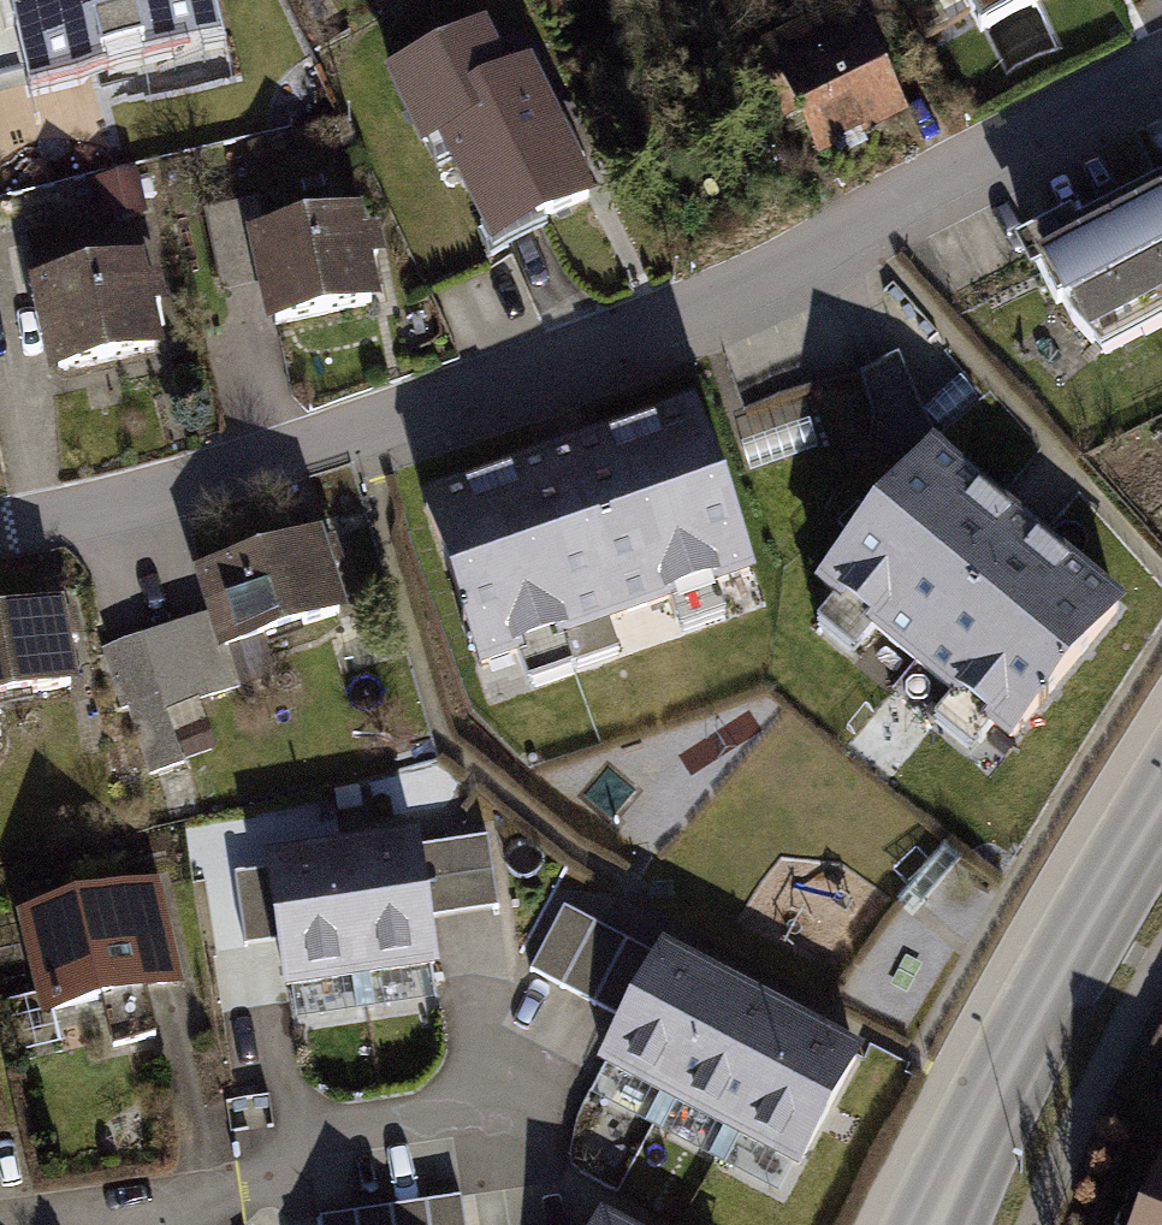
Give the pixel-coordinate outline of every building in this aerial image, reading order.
[(32,79),(217,36),(208,0),(13,0),(32,79)] [(981,33),(1045,0),(964,0),(981,33)] [(848,10),(752,52),(777,108),(788,104),(792,112),(813,158),(897,120),(848,10)] [(380,77),(419,155),(438,145),(490,251),(593,201),(565,143),(524,61),(501,73),(479,28),(380,77)] [(138,168),(96,177),(107,225),(148,216),(138,168)] [(1038,272),(1059,314),(1066,311),(1084,345),(1093,341),(1097,349),(1161,316),(1161,183),(1071,228),(1066,218),(1010,245),(1027,278),(1038,272)] [(221,293),(250,286),(239,234),(254,231),(247,200),(203,210),(221,293)] [(354,209),(254,231),(239,234),(250,286),(259,326),(374,301),(364,258),(354,209)] [(84,224),(29,236),(38,276),(27,278),(48,375),(164,350),(154,303),(143,255),(123,259),(117,234),(88,241),(84,224)] [(894,356),(857,374),(874,409),(866,490),(933,433),(894,356)] [(750,578),(688,401),(569,443),(409,499),(472,677),(480,674),(491,704),(724,622),(714,591),(750,578)] [(1018,523),(923,446),(810,585),(1006,744),(1119,606),(1018,523)] [(196,573),(209,613),(221,650),(267,635),(270,645),(303,634),(300,624),(346,609),(328,556),(320,532),(196,573)] [(0,612),(0,710),(35,704),(32,690),(81,681),(71,625),(66,600),(0,612)] [(278,676),(270,645),(267,635),(221,650),(209,613),(102,647),(121,709),(129,706),(152,776),(186,766),(183,757),(217,747),(202,700),(278,676)] [(331,847),(268,856),(270,870),(280,936),(288,989),(438,966),(430,917),(420,848),(418,833),(355,843),(331,847)] [(488,838),(420,848),(430,917),(498,907),(488,838)] [(280,936),(270,870),(235,875),(245,941),(280,936)] [(91,897),(19,915),(44,1017),(187,982),(161,880),(91,897)] [(621,1017),(654,956),(564,909),(532,970),(621,1017)] [(722,972),(662,941),(654,956),(621,1017),(596,1065),(803,1174),(869,1050),(805,1016),(784,1005),(722,972)] [(1137,1224),(1161,1224),(1161,1163),(1137,1224)] [(462,1196),(323,1216),(324,1224),(466,1224),(462,1196)] [(602,1212),(596,1224),(627,1224),(602,1212)]
